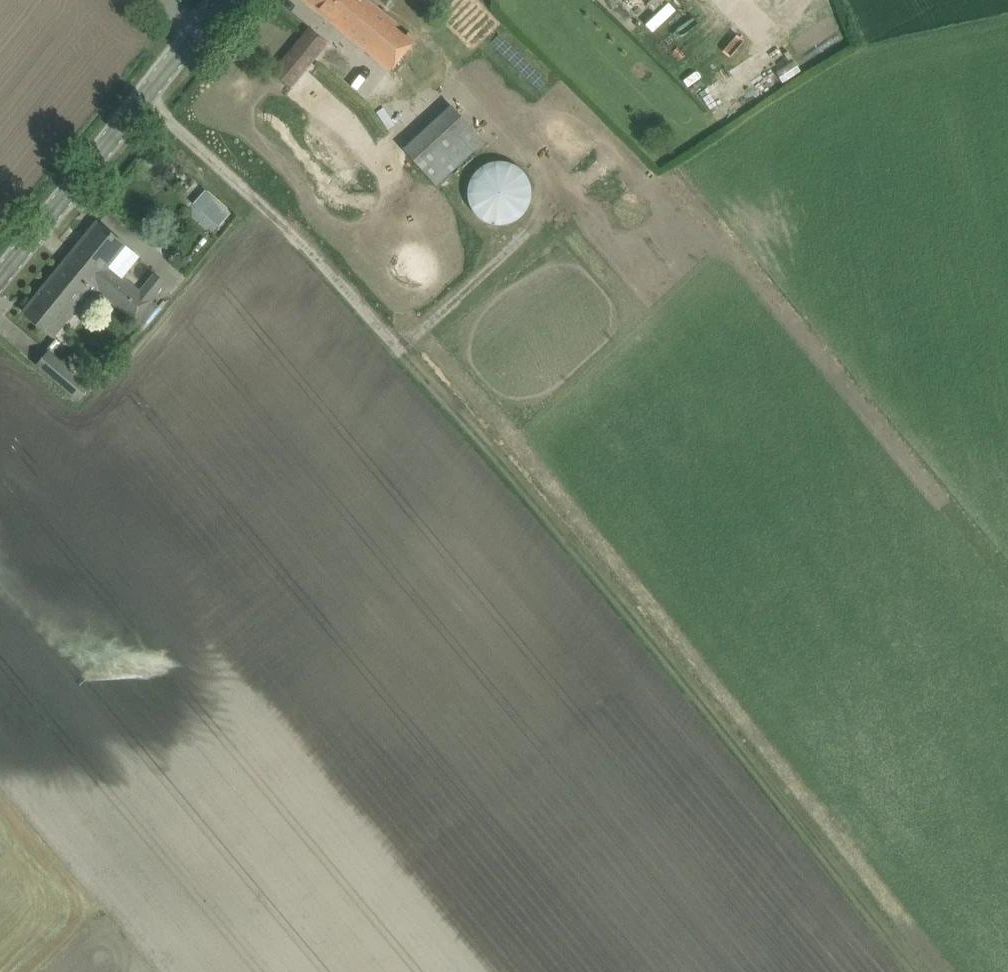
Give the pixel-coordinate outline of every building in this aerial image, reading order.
[(395,27),(397,24),(368,0),(305,0),(390,70),(416,39),(408,33),(406,36),(395,27)] [(273,72),(292,88),(328,43),(309,28),(273,72)] [(404,149),(416,162),(437,185),(484,142),(452,106),(404,149)] [(467,189),(467,193),(467,195),(468,199),(469,202),(470,205),(471,208),(474,211),(475,213),(477,215),(479,217),(482,219),(484,220),(488,222),(490,223),(494,224),(497,224),(500,224),(504,224),(507,223),(509,223),(513,221),(515,220),(517,219),(519,217),(522,215),(525,212),(526,210),(528,207),(529,204),(530,202),(531,198),(532,195),(532,191),(532,189),(531,185),(531,182),(529,179),(527,175),(526,173),(524,170),(522,168),(520,166),(517,164),(515,163),(512,162),(510,161),(506,160),(503,159),(501,159),(498,159),(496,159),(493,160),(490,160),(487,162),(484,163),(482,164),(480,166),(478,167),(475,170),(474,172),(471,175),(470,178),(469,180),(468,183),(468,186),(467,189)] [(206,190),(194,204),(210,218),(222,205),(206,190)] [(75,251),(101,272),(86,290),(97,299),(102,293),(142,326),(151,315),(145,309),(152,301),(150,299),(163,281),(151,272),(138,290),(108,264),(124,244),(98,223),(75,251)] [(86,290),(101,272),(75,251),(24,312),(51,334),(82,296),(93,305),(97,299),(86,290)] [(90,387),(49,351),(38,364),(79,400),(90,387)]
